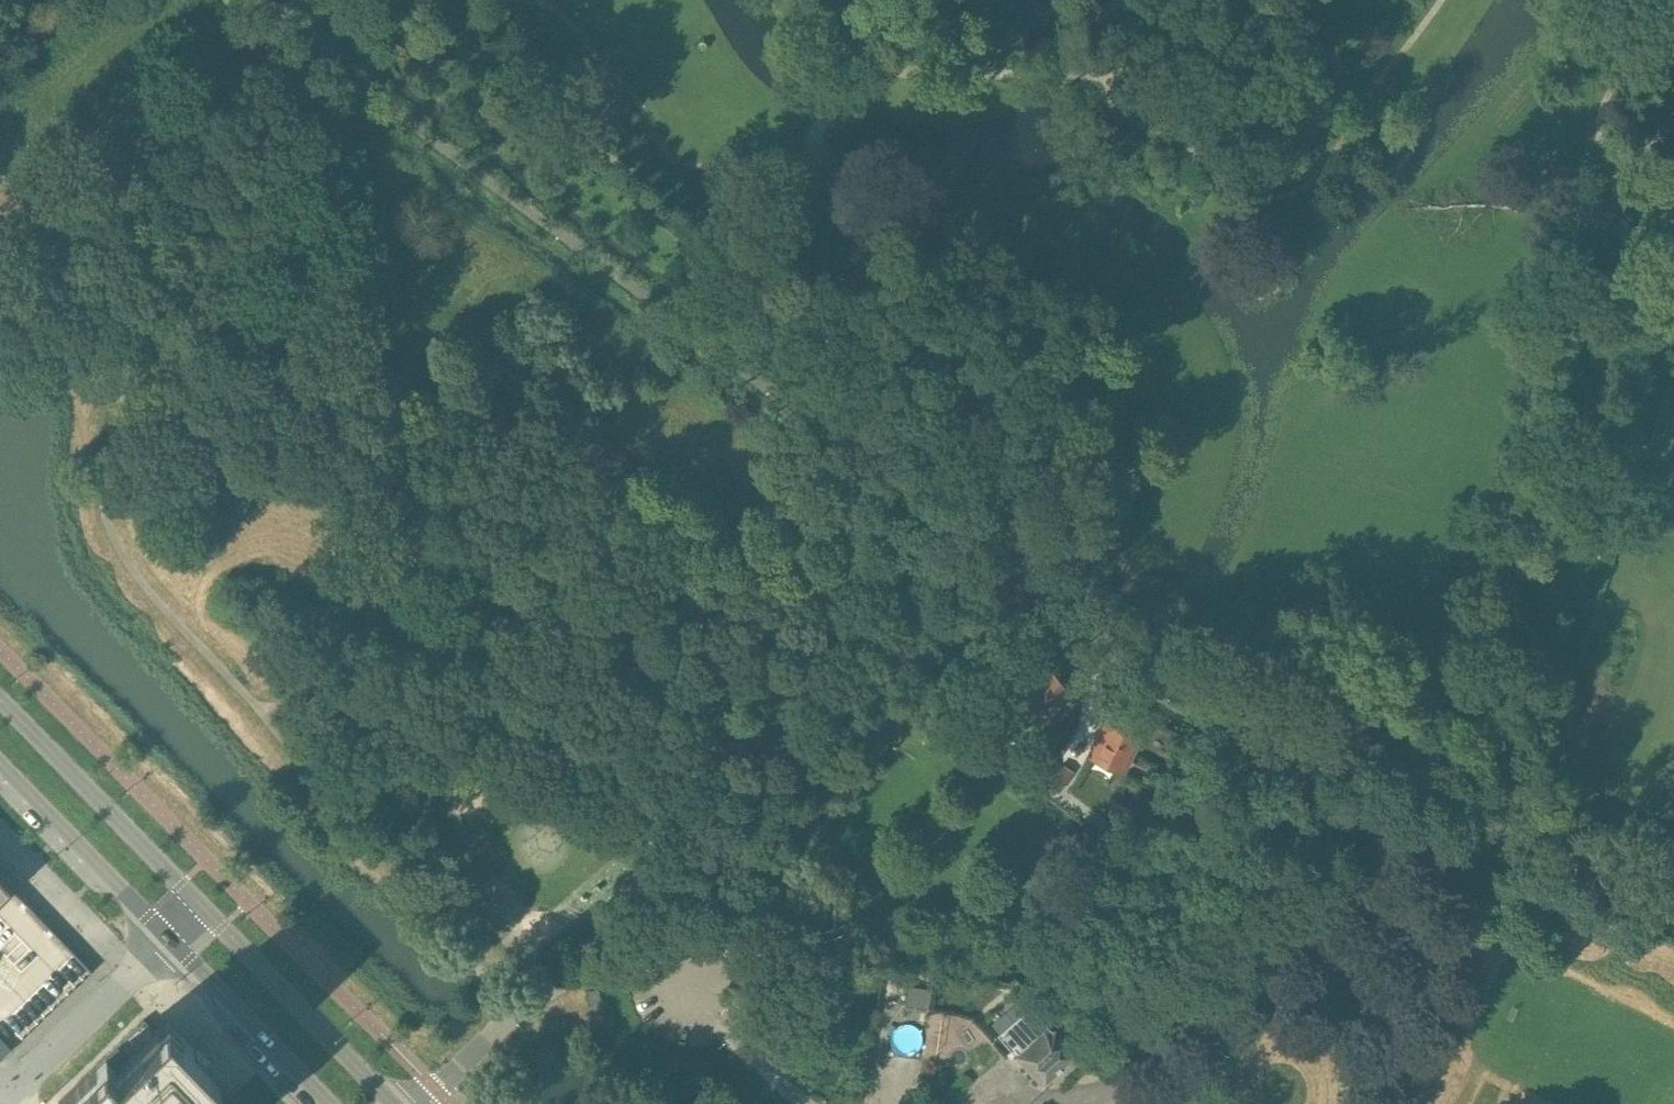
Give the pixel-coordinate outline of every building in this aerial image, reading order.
[(1045,666),(1017,691),(1039,716),(1068,690),(1045,666)] [(1091,752),(1122,768),(1139,733),(1108,718),(1091,752)] [(1045,752),(1056,759),(1065,747),(1054,739),(1045,752)] [(1056,759),(1045,752),(1036,764),(1046,772),(1056,759)] [(1062,763),(1049,780),(1059,788),(1072,770),(1062,763)] [(0,875),(0,899),(12,887),(0,875)] [(58,1102),(61,1103),(227,1103),(206,1082),(219,1069),(168,1017),(155,1029),(146,1019),(58,1102)] [(1076,1052),(1064,1040),(1054,1028),(1049,1034),(1044,1029),(1015,1054),(1041,1083),(1076,1052)]
